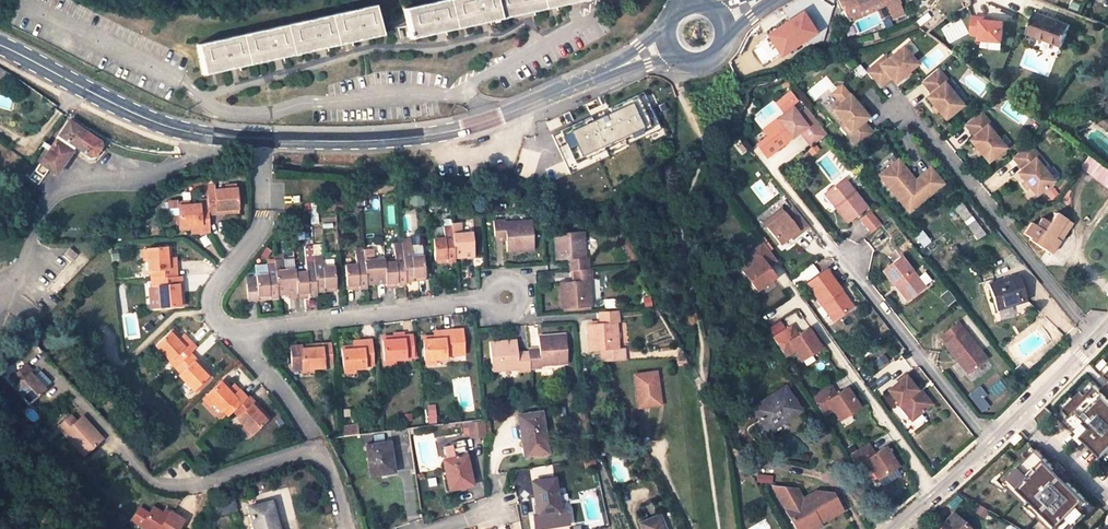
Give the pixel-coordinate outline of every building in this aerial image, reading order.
[(437,32),(482,22),(525,12),(565,4),(580,0),(439,0),(432,1),(432,2),(429,3),(416,5),(403,8),(409,38),(437,32)] [(848,21),(885,4),(887,7),(898,2),(902,1),(903,0),(839,0),(848,21)] [(898,2),(887,7),(892,19),(903,14),(898,2)] [(196,44),(202,74),(227,69),(247,64),(271,59),(291,54),(316,49),(336,44),(359,39),(380,35),(373,4),(358,8),(351,10),(351,9),(329,14),(314,18),(307,19),(285,24),(270,27),(270,28),(262,30),(262,29),(240,34),(225,38),(218,40),(218,39),(196,44)] [(1066,23),(1044,14),(1035,11),(1027,33),(1062,46),(1070,24),(1069,24),(1066,23)] [(804,12),(768,34),(780,53),(816,32),(804,12)] [(983,18),(974,17),(973,35),(981,36),(981,40),(1003,42),(1005,23),(983,21),(983,18)] [(878,62),(876,58),(863,68),(876,84),(884,77),(889,73),(893,79),(914,61),(900,44),(886,55),(878,62)] [(878,62),(886,55),(883,52),(876,58),(878,62)] [(939,69),(924,81),(934,94),(929,98),(946,119),(964,105),(952,91),(946,83),(949,81),(939,69)] [(946,83),(952,91),(955,88),(949,81),(946,83)] [(858,146),(874,133),(864,121),(869,117),(851,94),(834,108),(852,131),(848,133),(858,146)] [(1038,116),(1038,115),(1047,103),(1036,94),(1027,107),(1038,116)] [(790,107),(769,123),(774,130),(767,136),(776,147),(798,129),(810,144),(825,133),(810,113),(801,121),(796,114),(790,107)] [(805,107),(796,114),(801,121),(810,113),(805,107)] [(983,111),(967,123),(974,131),(977,136),(972,140),(990,161),(1007,147),(996,133),(990,125),(993,123),(983,111)] [(1098,123),(1107,130),(1107,119),(1103,116),(1098,123)] [(68,121),(58,135),(74,146),(89,156),(93,155),(100,146),(98,141),(68,121)] [(767,136),(774,130),(769,123),(762,129),(767,136)] [(993,123),(990,125),(996,133),(999,130),(993,123)] [(571,163),(602,149),(592,125),(561,139),(571,163)] [(71,150),(74,146),(58,135),(55,140),(71,150)] [(37,160),(40,162),(29,177),(37,183),(47,168),(56,174),(71,150),(55,140),(50,147),(47,145),(37,160)] [(1033,142),(1018,154),(1027,166),(1022,170),(1039,191),(1057,177),(1045,163),(1039,156),(1042,153),(1033,142)] [(1045,163),(1048,160),(1042,153),(1039,156),(1045,163)] [(882,169),(893,160),(888,155),(877,164),(882,169)] [(1091,155),(1083,168),(1107,186),(1107,168),(1091,155)] [(877,175),(906,213),(941,186),(929,170),(913,182),(897,160),(877,175)] [(835,206),(833,208),(843,223),(863,207),(841,179),(824,192),(835,206)] [(193,184),(193,194),(205,193),(204,183),(193,184)] [(215,195),(215,190),(215,184),(205,185),(206,196),(215,195)] [(235,188),(215,190),(215,195),(206,196),(207,199),(208,214),(217,214),(216,210),(225,209),(226,213),(237,212),(235,188)] [(180,229),(191,228),(191,226),(199,225),(200,232),(209,231),(208,214),(207,199),(199,200),(199,205),(178,206),(180,229)] [(984,234),(962,205),(955,210),(977,239),(984,234)] [(789,236),(796,230),(799,234),(808,227),(794,208),(785,215),(780,209),(773,215),(776,220),(766,228),(779,244),(789,236)] [(869,233),(882,224),(872,210),(859,218),(869,233)] [(1050,254),(1058,241),(1053,237),(1065,219),(1055,213),(1048,223),(1041,218),(1036,226),(1030,223),(1023,233),(1030,238),(1029,240),(1050,254)] [(776,220),(773,215),(763,223),(766,228),(776,220)] [(61,229),(89,228),(89,219),(61,219),(61,229)] [(494,233),(505,232),(506,238),(507,252),(534,249),(531,220),(505,221),(505,219),(493,220),(494,233)] [(1053,237),(1058,241),(1070,223),(1065,219),(1053,237)] [(444,237),(433,238),(435,263),(454,261),(454,258),(474,256),(472,233),(461,234),(460,223),(452,224),(451,224),(451,226),(443,227),(444,237)] [(433,238),(444,237),(443,227),(432,228),(433,238)] [(925,248),(932,242),(921,229),(914,234),(925,248)] [(573,281),(560,282),(562,309),(591,307),(589,280),(591,280),(591,269),(588,269),(587,257),(585,257),(582,231),(553,233),(555,260),(568,259),(574,259),(575,270),(578,270),(578,280),(573,281)] [(776,260),(763,242),(745,255),(752,264),(742,271),(756,290),(774,277),(767,267),(776,260)] [(345,265),(347,289),(366,287),(366,284),(385,282),(386,286),(405,284),(405,281),(424,279),(422,256),(411,256),(410,245),(402,246),(402,249),(394,250),(395,260),(384,261),(383,258),(372,259),(371,249),(363,250),(363,252),(355,253),(356,264),(345,265)] [(176,276),(175,267),(168,268),(168,259),(170,258),(169,247),(146,249),(147,270),(150,270),(151,278),(162,277),(176,276)] [(70,248),(64,256),(71,261),(77,254),(70,248)] [(256,282),(246,283),(247,300),(277,297),(277,294),(288,294),(288,297),(296,296),(316,294),(316,291),(336,289),(334,266),(323,267),(321,256),(313,257),(313,260),(306,260),(307,271),(293,272),(293,269),(284,270),(283,259),(274,260),(274,263),(266,264),(266,274),(255,275),(255,276),(256,282)] [(925,286),(902,256),(883,271),(896,287),(899,285),(909,298),(925,286)] [(283,259),(284,270),(293,269),(292,259),(283,259)] [(819,270),(826,279),(831,275),(824,266),(819,270)] [(804,281),(830,317),(851,303),(842,291),(838,293),(833,287),(838,284),(831,275),(826,279),(819,270),(804,281)] [(801,278),(798,273),(791,278),(794,282),(801,278)] [(1017,274),(1016,274),(988,284),(996,310),(1026,300),(1017,276),(1017,274)] [(176,276),(162,277),(163,285),(158,286),(159,307),(183,305),(182,293),(179,293),(178,285),(181,285),(180,276),(176,276)] [(600,350),(601,363),(626,362),(625,348),(618,348),(616,322),(619,322),(618,310),(605,312),(606,322),(600,323),(587,324),(589,351),(600,350)] [(954,355),(959,352),(971,368),(986,356),(959,321),(941,335),(947,341),(945,343),(954,355)] [(791,326),(773,337),(785,356),(794,350),(800,360),(820,347),(808,328),(797,335),(791,326)] [(435,335),(424,336),(426,360),(446,358),(445,356),(454,355),(454,358),(467,357),(464,329),(443,330),(443,337),(435,338),(435,335)] [(190,353),(195,347),(190,341),(183,347),(177,341),(180,339),(179,338),(171,330),(154,346),(168,361),(168,362),(173,368),(174,367),(190,353)] [(183,347),(190,341),(183,334),(179,338),(180,339),(177,341),(183,347)] [(518,359),(517,353),(516,340),(489,342),(491,371),(518,369),(518,372),(529,371),(530,368),(541,367),(541,366),(567,363),(565,334),(538,336),(539,349),(539,355),(528,355),(528,358),(518,359)] [(383,337),(385,361),(405,359),(404,354),(413,354),(412,335),(403,336),(403,339),(394,339),(394,336),(383,337)] [(353,345),(342,346),(344,370),(364,368),(364,365),(372,364),(370,340),(361,340),(362,347),(353,348),(353,345)] [(301,345),(302,369),(323,367),(323,362),(332,361),(330,343),(321,344),(321,347),(312,348),(312,344),(301,345)] [(302,369),(301,345),(290,346),(292,370),(302,369)] [(1010,352),(1005,345),(997,351),(1002,358),(1010,352)] [(971,368),(959,352),(954,355),(967,371),(971,368)] [(193,390),(210,375),(202,366),(199,369),(193,362),(195,359),(190,353),(174,367),(180,373),(179,375),(193,390)] [(193,362),(199,369),(202,366),(195,359),(193,362)] [(18,385),(33,402),(55,383),(47,374),(42,378),(39,380),(33,373),(35,371),(29,364),(14,377),(20,383),(18,385)] [(1021,366),(1013,372),(1018,379),(1027,372),(1021,366)] [(42,378),(35,371),(33,373),(39,380),(42,378)] [(656,372),(633,375),(638,407),(660,404),(656,372)] [(921,393),(908,376),(889,391),(913,422),(929,409),(918,395),(921,393)] [(235,409),(245,399),(238,392),(233,397),(228,391),(230,389),(222,380),(205,397),(219,411),(220,409),(227,416),(235,409)] [(874,380),(869,383),(873,389),(878,386),(874,380)] [(1081,391),(1085,394),(1095,384),(1091,381),(1081,391)] [(1107,398),(1107,382),(1100,390),(1107,398)] [(830,383),(810,396),(821,413),(832,408),(839,417),(858,405),(846,386),(836,392),(830,383)] [(1085,394),(1081,391),(1063,409),(1069,415),(1065,419),(1077,431),(1086,440),(1102,456),(1107,450),(1107,398),(1100,390),(1095,384),(1085,394)] [(233,397),(238,392),(233,386),(230,389),(228,391),(233,397)] [(981,411),(988,406),(980,396),(984,393),(980,386),(969,394),(981,411)] [(752,408),(765,428),(779,419),(781,422),(799,410),(784,387),(752,408)] [(922,391),(921,393),(918,395),(929,409),(933,406),(922,391)] [(245,399),(235,409),(241,415),(238,419),(251,433),(268,417),(260,409),(258,411),(252,404),(254,402),(248,396),(245,399)] [(1045,406),(1034,417),(1039,425),(1052,413),(1045,406)] [(1069,415),(1063,409),(1059,413),(1065,419),(1069,415)] [(518,415),(523,456),(547,452),(541,411),(518,415)] [(88,453),(102,440),(97,436),(100,434),(83,416),(77,422),(72,416),(62,424),(88,453)] [(464,436),(487,435),(486,419),(463,421),(464,436)] [(1086,440),(1077,431),(1073,435),(1082,444),(1086,440)] [(1018,433),(1011,440),(1015,444),(1022,437),(1018,433)] [(394,471),(389,442),(365,446),(370,475),(394,471)] [(445,459),(443,459),(449,489),(472,485),(469,466),(466,467),(464,455),(466,454),(463,442),(443,446),(445,459)] [(866,442),(848,454),(860,472),(869,467),(875,476),(895,464),(883,445),(872,452),(866,442)] [(1028,458),(1036,449),(1032,445),(1023,453),(1028,458)] [(1028,458),(1023,453),(1005,472),(999,478),(1007,486),(1007,485),(1025,502),(1038,515),(1052,528),(1064,528),(1072,521),(1075,525),(1086,514),(1083,511),(1090,503),(1068,482),(1052,465),(1036,449),(1028,458)] [(1052,465),(1068,482),(1073,477),(1056,461),(1052,465)] [(999,478),(1005,472),(1001,469),(989,481),(1001,492),(1007,486),(999,478)] [(531,482),(536,515),(533,515),(535,528),(537,528),(569,524),(567,510),(559,511),(554,478),(531,482)] [(798,528),(800,528),(818,519),(817,517),(821,515),(824,520),(842,510),(832,492),(816,491),(800,499),(795,489),(774,486),(798,528)] [(219,515),(236,510),(234,500),(216,504),(219,515)] [(276,524),(280,523),(274,500),(248,507),(254,528),(277,528),(276,524)] [(1038,515),(1025,502),(1020,506),(1033,519),(1038,515)] [(1083,511),(1086,514),(1087,515),(1096,506),(1091,502),(1090,503),(1083,511)] [(184,521),(171,512),(168,517),(154,507),(142,525),(148,528),(179,528),(184,521)] [(135,521),(142,525),(150,513),(142,509),(135,521)] [(938,528),(969,528),(952,513),(938,528)] [(643,528),(665,528),(659,515),(640,523),(643,528)] [(800,528),(814,528),(821,525),(818,519),(800,528)]
